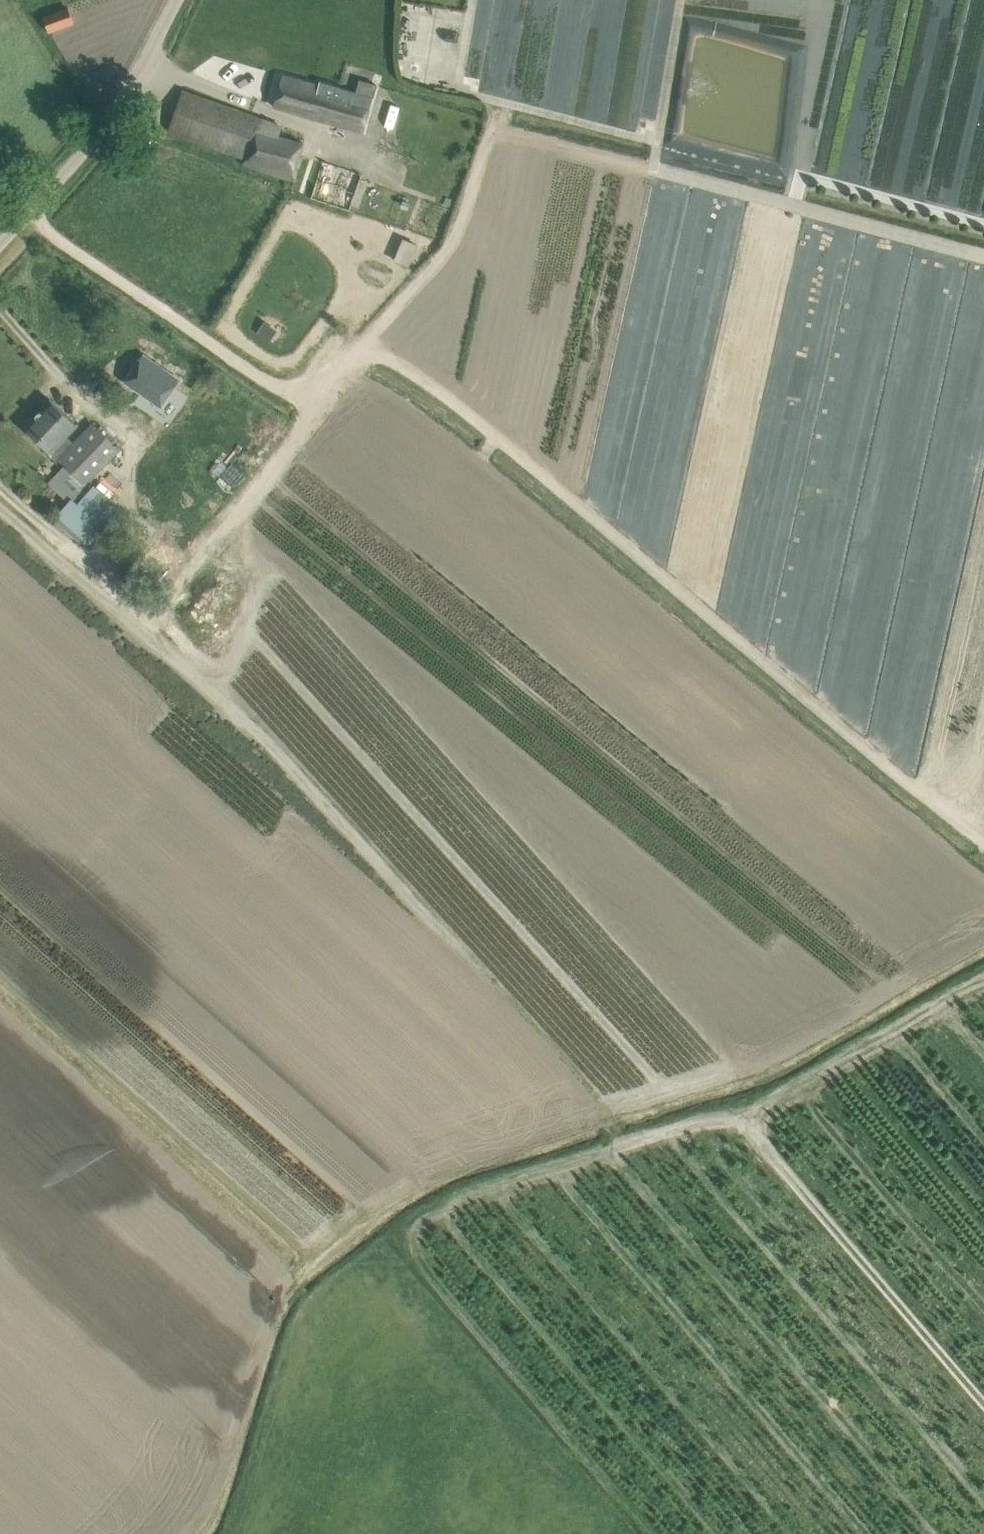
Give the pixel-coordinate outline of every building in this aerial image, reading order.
[(44,17),(49,31),(74,22),(69,8),(44,17)] [(274,106),(293,112),(364,132),(377,85),(360,80),(356,93),(320,82),(319,86),(283,76),(274,106)] [(246,162),(298,179),(305,158),(301,156),(305,141),(281,134),(285,123),(202,97),(183,91),(169,131),(188,138),(248,156),(246,162)] [(364,173),(323,160),(321,166),(315,187),(311,199),(352,212),(364,173)] [(811,259),(815,217),(788,214),(788,215),(730,210),(728,231),(747,233),(746,241),(782,245),(781,259),(768,257),(767,268),(765,268),(759,334),(791,336),(792,318),(806,320),(811,259)] [(412,264),(422,241),(409,236),(399,259),(412,264)] [(877,236),(815,467),(845,475),(842,487),(859,492),(864,471),(921,486),(929,457),(966,467),(966,470),(981,474),(983,462),(983,455),(970,451),(977,423),(983,425),(983,264),(877,236)] [(156,414),(177,385),(140,359),(123,381),(151,401),(147,407),(156,414)] [(74,442),(67,435),(77,424),(65,413),(51,399),(24,428),(38,441),(50,453),(51,452),(85,484),(118,448),(92,423),(74,442)] [(146,407),(140,415),(149,423),(156,414),(147,407),(146,407)] [(60,517),(90,543),(117,513),(64,466),(50,481),(74,502),(60,517)]
